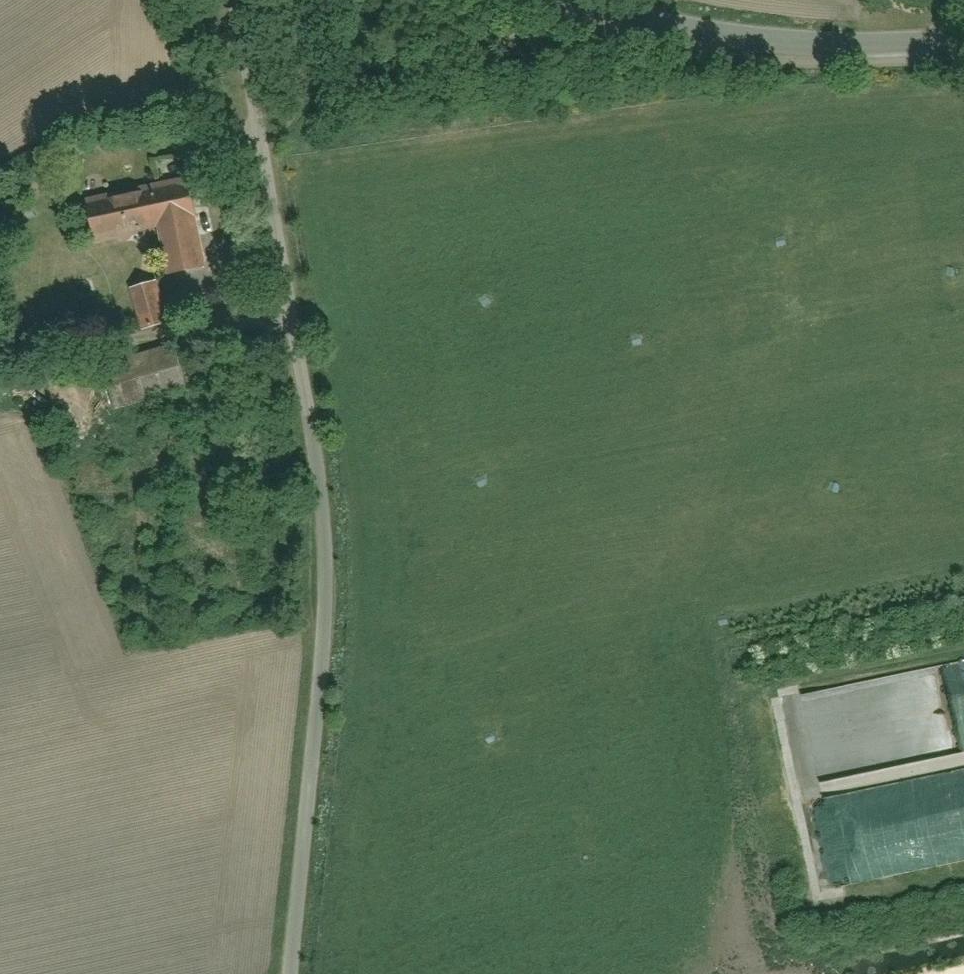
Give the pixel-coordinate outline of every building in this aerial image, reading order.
[(190,265),(182,228),(195,225),(184,176),(79,198),(90,246),(140,236),(148,274),(190,265)] [(118,291),(130,338),(167,329),(155,281),(118,291)] [(105,370),(117,410),(185,390),(173,350),(105,370)]
